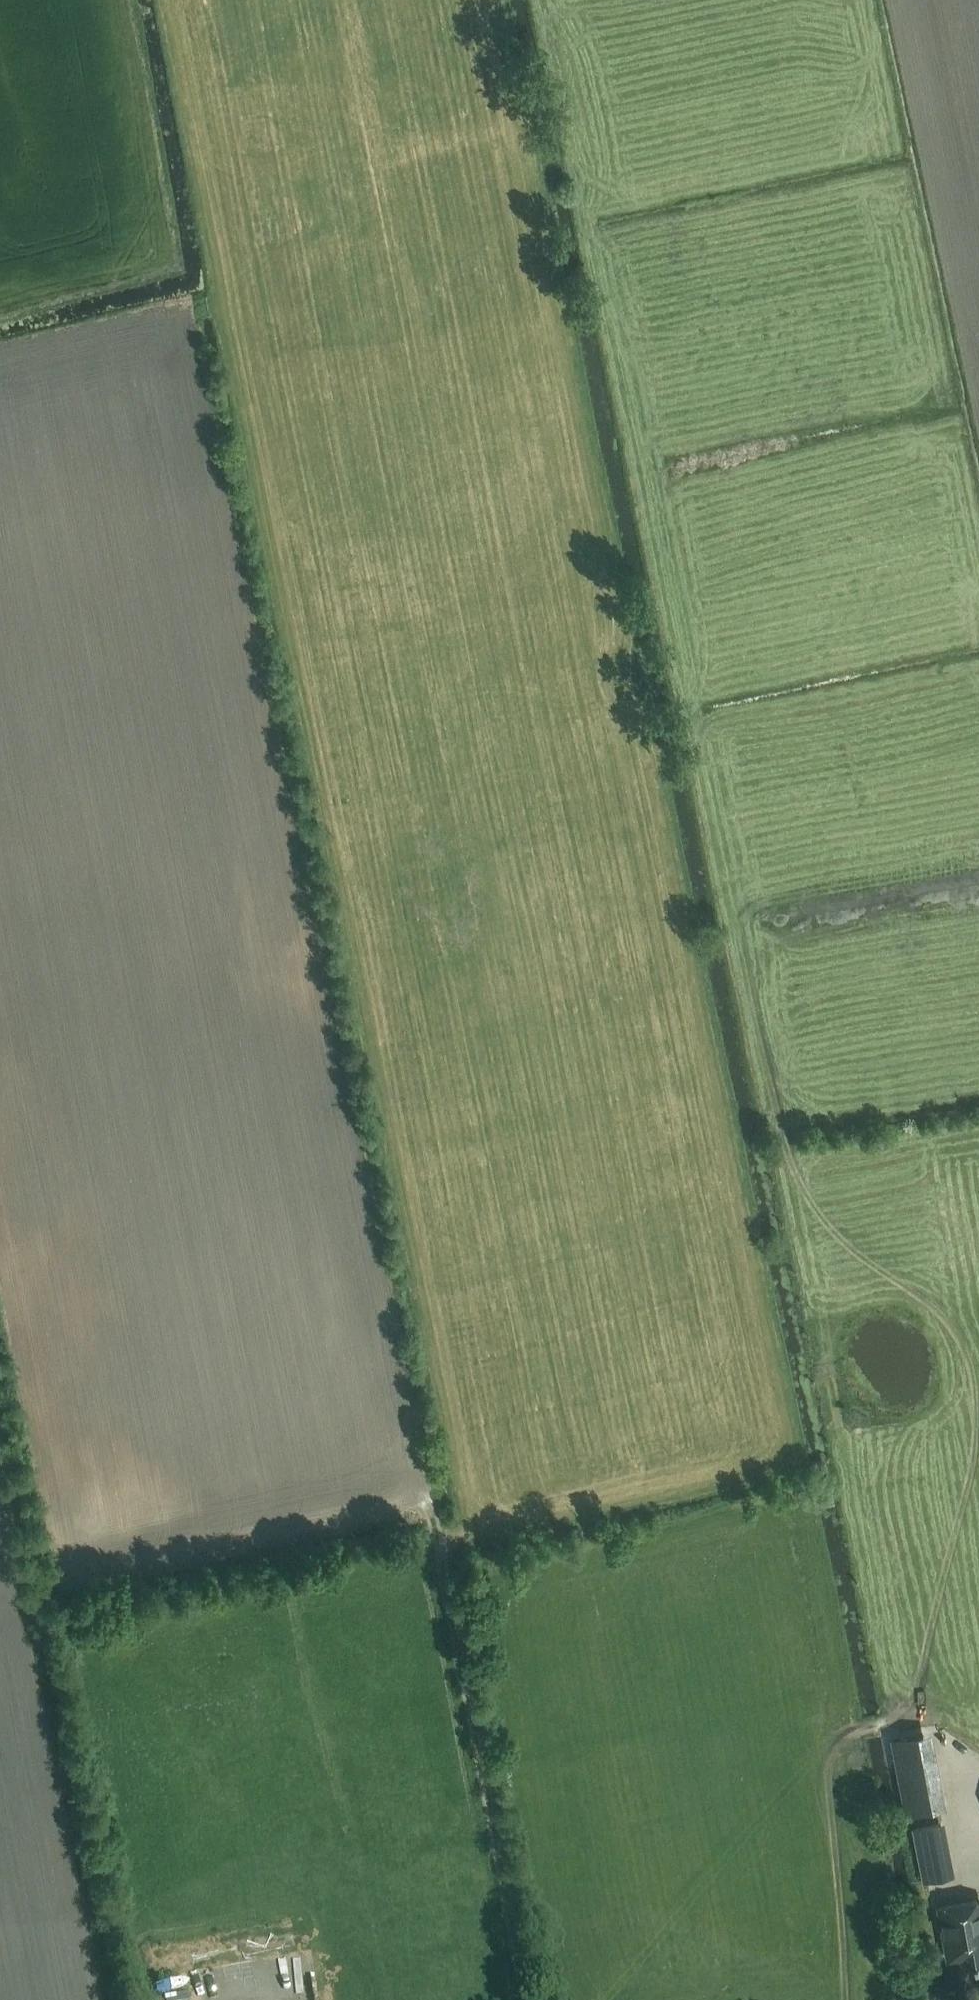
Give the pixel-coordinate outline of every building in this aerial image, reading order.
[(942,1803),(932,1728),(891,1733),(901,1809),(942,1803)] [(977,1899),(940,1906),(947,1945),(960,1943),(964,1967),(978,1964),(978,1900),(977,1899)]
